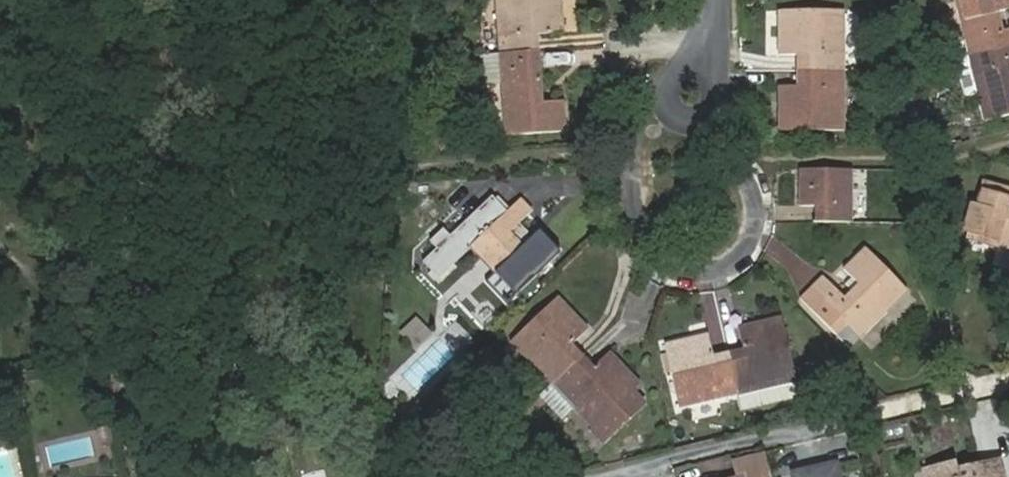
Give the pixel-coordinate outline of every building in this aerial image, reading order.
[(499,53),(528,52),(527,35),(537,35),(562,33),(561,0),(495,0),(499,53)] [(969,55),(1008,46),(1008,29),(999,32),(994,12),(1008,9),(1008,0),(956,0),(958,10),(962,27),(969,55)] [(947,30),(962,27),(958,10),(943,13),(947,30)] [(809,55),(809,71),(842,70),(842,12),(778,11),(779,54),(795,54),(809,55)] [(527,35),(528,52),(538,51),(537,35),(527,35)] [(969,55),(984,120),(1008,114),(1008,46),(969,55)] [(528,52),(499,53),(502,85),(505,135),(565,131),(563,100),(541,101),(538,51),(528,52)] [(499,53),(484,54),(486,85),(502,85),(499,53)] [(795,54),(795,71),(809,71),(809,55),(795,54)] [(842,70),(809,71),(809,86),(795,86),(779,86),(779,130),(842,131),(842,70)] [(809,71),(795,71),(795,86),(809,86),(809,71)] [(815,206),(814,222),(851,222),(851,170),(799,169),(799,205),(815,206)] [(1004,207),(1008,189),(1008,188),(981,180),(974,204),(966,232),(965,238),(1008,251),(1008,208),(1004,207)] [(470,246),(480,256),(502,279),(515,294),(557,254),(537,233),(523,246),(510,231),(530,212),(518,200),(470,246)] [(961,231),(966,232),(974,204),(969,202),(961,231)] [(859,285),(845,299),(822,276),(800,297),(836,334),(846,324),(859,338),(906,291),(866,248),(844,269),(859,285)] [(502,279),(480,256),(470,264),(493,289),(502,279)] [(809,288),(815,270),(798,263),(791,281),(809,288)] [(484,297),(467,315),(461,310),(449,323),(473,345),(487,330),(485,329),(501,313),(484,297)] [(510,341),(552,385),(574,365),(563,353),(571,345),(588,328),(557,297),(510,341)] [(746,362),(731,366),(737,393),(792,380),(794,379),(781,317),(738,328),(743,348),(746,362)] [(418,321),(403,335),(414,347),(429,332),(418,321)] [(859,338),(846,324),(836,334),(849,348),(859,338)] [(737,393),(731,366),(716,370),(712,355),(707,334),(664,343),(679,408),(737,393)] [(563,353),(574,365),(583,356),(571,345),(563,353)] [(743,348),(727,351),(731,366),(746,362),(743,348)] [(731,366),(727,351),(712,355),(716,370),(731,366)] [(574,365),(552,385),(540,397),(561,420),(574,408),(603,439),(643,402),(633,389),(640,383),(610,352),(593,368),(585,375),(574,365)] [(583,356),(574,365),(585,375),(593,368),(583,356)] [(42,368),(27,371),(29,381),(43,378),(42,368)] [(792,380),(737,393),(742,411),(796,397),(792,380)] [(110,431),(100,434),(104,452),(115,449),(110,431)] [(923,472),(924,476),(1002,476),(999,461),(955,472),(953,465),(923,472)] [(792,476),(836,476),(833,466),(792,476)]
